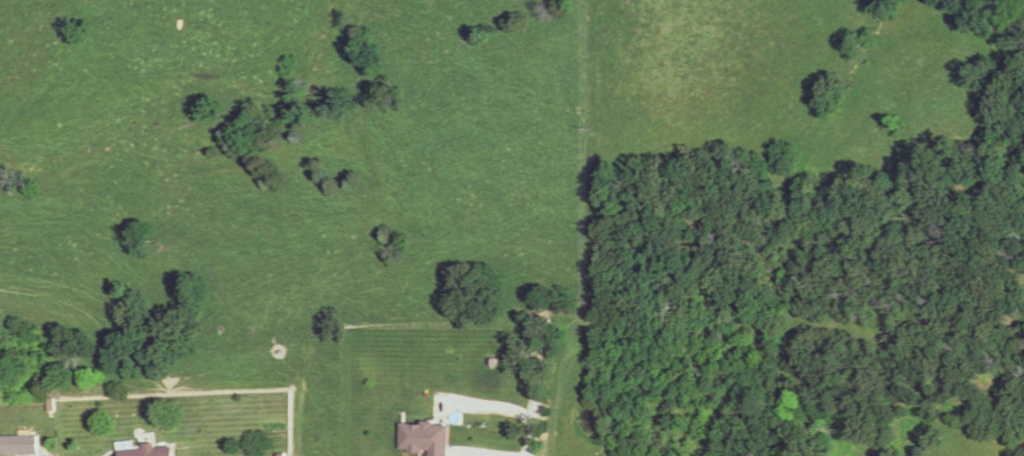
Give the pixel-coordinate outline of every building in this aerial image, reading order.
[(37,455),(37,435),(0,435),(0,455),(37,455)] [(119,455),(175,455),(174,443),(144,445),(144,447),(119,448),(119,455)]
